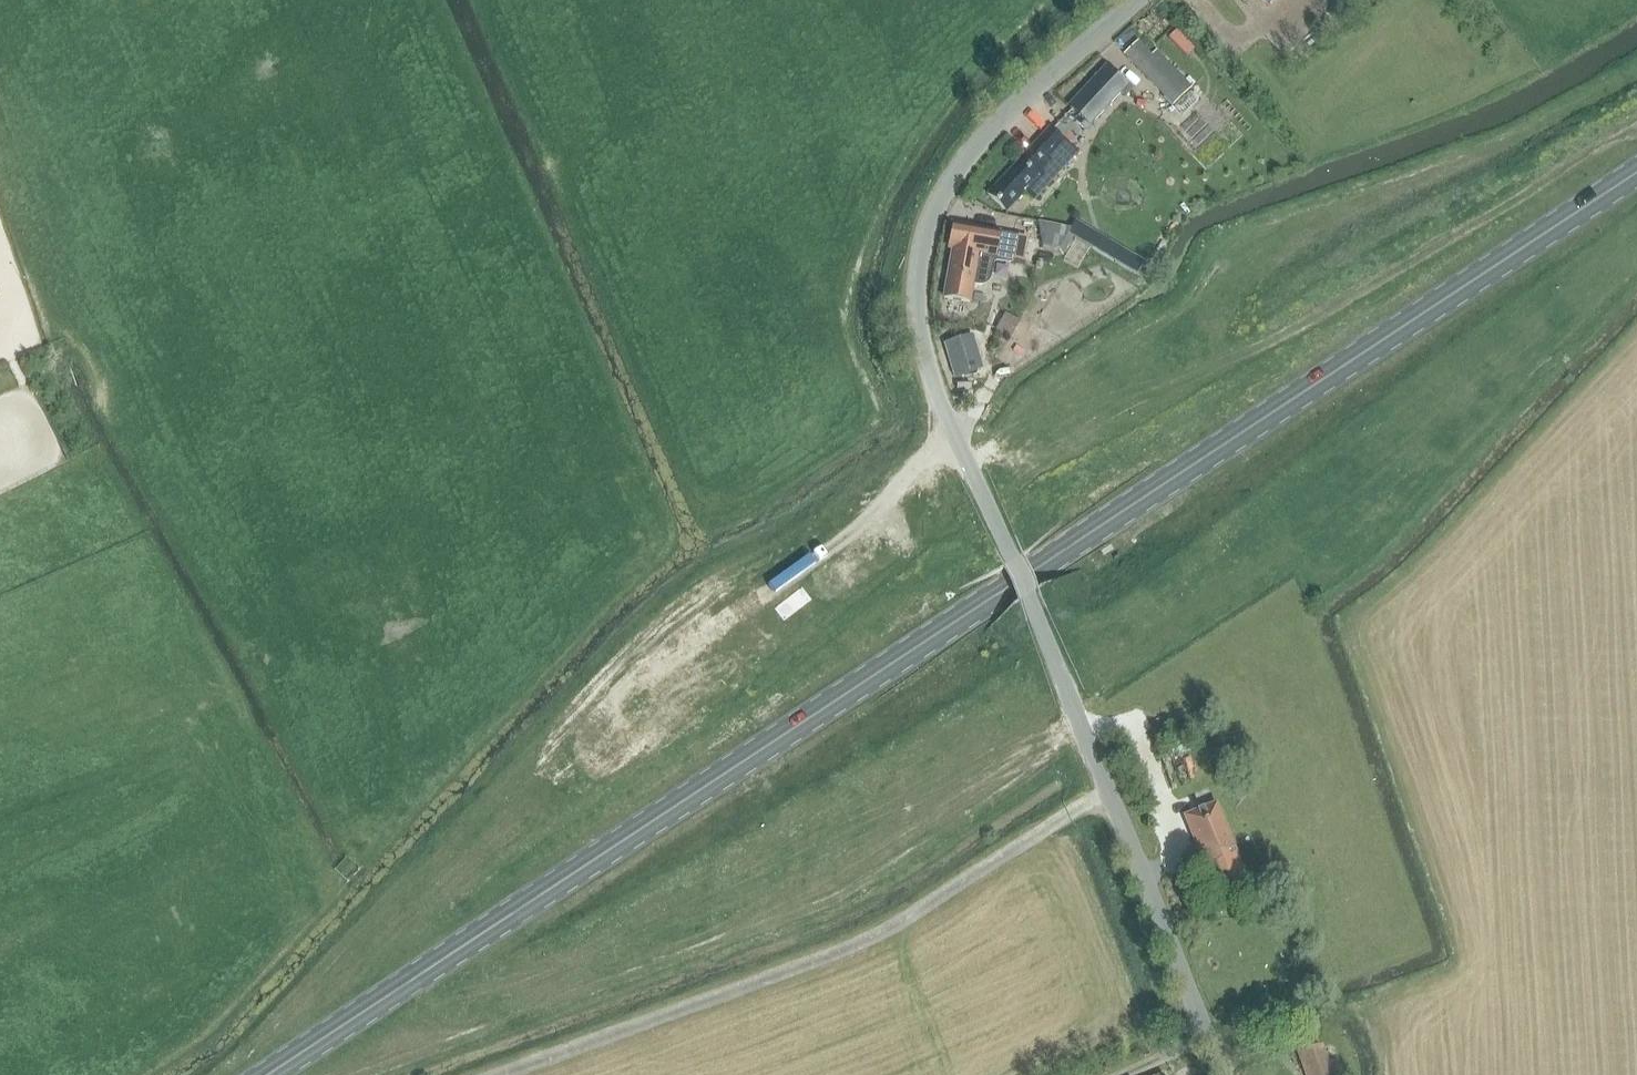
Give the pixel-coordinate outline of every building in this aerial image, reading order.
[(1339,12),(1356,3),(1354,0),(1332,0),(1339,12)] [(1137,40),(1123,54),(1172,104),(1191,86),(1156,50),(1151,54),(1137,40)] [(1127,85),(1106,65),(1069,105),(1090,125),(1127,85)] [(1184,119),(1198,134),(1211,122),(1196,107),(1184,119)] [(1055,176),(1071,159),(1042,135),(987,194),(1006,211),(1024,191),(1033,199),(1047,185),(1045,183),(1053,174),(1055,176)] [(1013,259),(1024,261),(1028,238),(999,233),(999,232),(953,225),(949,248),(952,249),(944,295),(969,300),(972,285),(978,286),(982,286),(985,285),(987,283),(990,281),(991,278),(992,266),(993,263),(994,262),(996,261),(1000,262),(1008,263),(1009,263),(1012,262),(1013,260),(1013,259)] [(1101,234),(1093,248),(1137,274),(1145,260),(1101,234)] [(1005,314),(996,329),(1010,337),(1019,321),(1005,314)] [(943,343),(954,377),(981,369),(971,335),(943,343)] [(1184,816),(1208,876),(1217,898),(1249,886),(1216,804),(1184,816)] [(1299,1052),(1305,1070),(1311,1069),(1313,1074),(1339,1074),(1334,1061),(1327,1063),(1321,1045),(1299,1052)]
